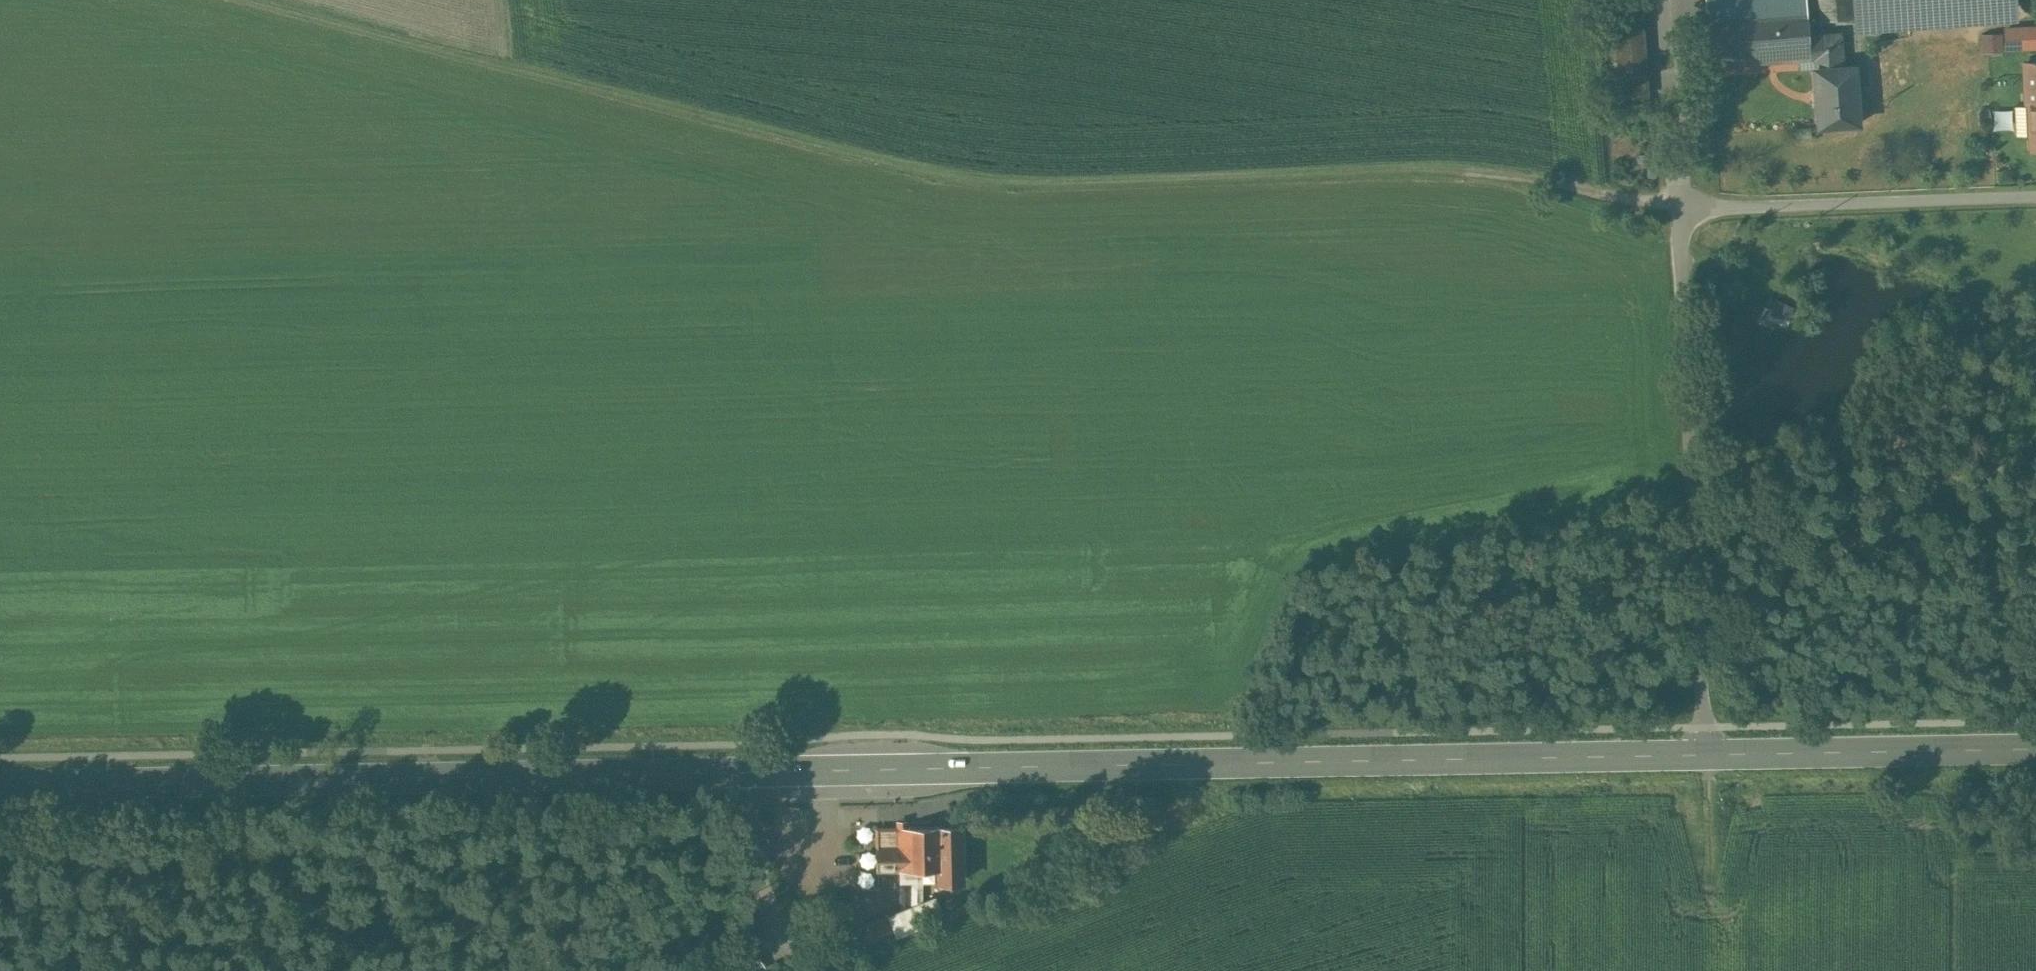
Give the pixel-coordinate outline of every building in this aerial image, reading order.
[(1711,66),(1810,59),(1810,57),(1808,36),(1805,0),(1707,0),(1711,66)] [(1822,19),(1851,17),(1849,0),(1820,0),(1822,19)] [(1857,19),(1914,15),(2016,7),(2016,3),(2015,0),(1855,0),(1857,19)] [(1640,12),(1609,14),(1614,97),(1646,95),(1640,12)] [(2011,24),(2011,48),(2035,48),(2035,24),(2011,24)] [(1840,34),(1808,36),(1810,57),(1817,56),(1818,68),(1814,69),(1819,126),(1858,123),(1854,66),(1842,67),(1840,34)] [(2024,64),(2026,105),(2030,105),(2029,100),(2035,100),(2035,63),(2024,64)] [(2029,100),(2030,105),(2030,121),(2027,123),(2028,133),(2031,135),(2032,147),(2035,147),(2035,100),(2029,100)] [(941,826),(908,827),(908,826),(898,826),(898,829),(899,829),(899,846),(878,846),(876,825),(876,867),(878,868),(940,867),(942,866),(941,826)] [(961,825),(941,826),(942,866),(940,867),(940,881),(961,880),(961,825)] [(905,869),(906,883),(930,882),(930,868),(905,869)] [(904,935),(936,922),(926,900),(895,913),(904,935)] [(869,923),(850,931),(856,945),(875,938),(869,923)]
